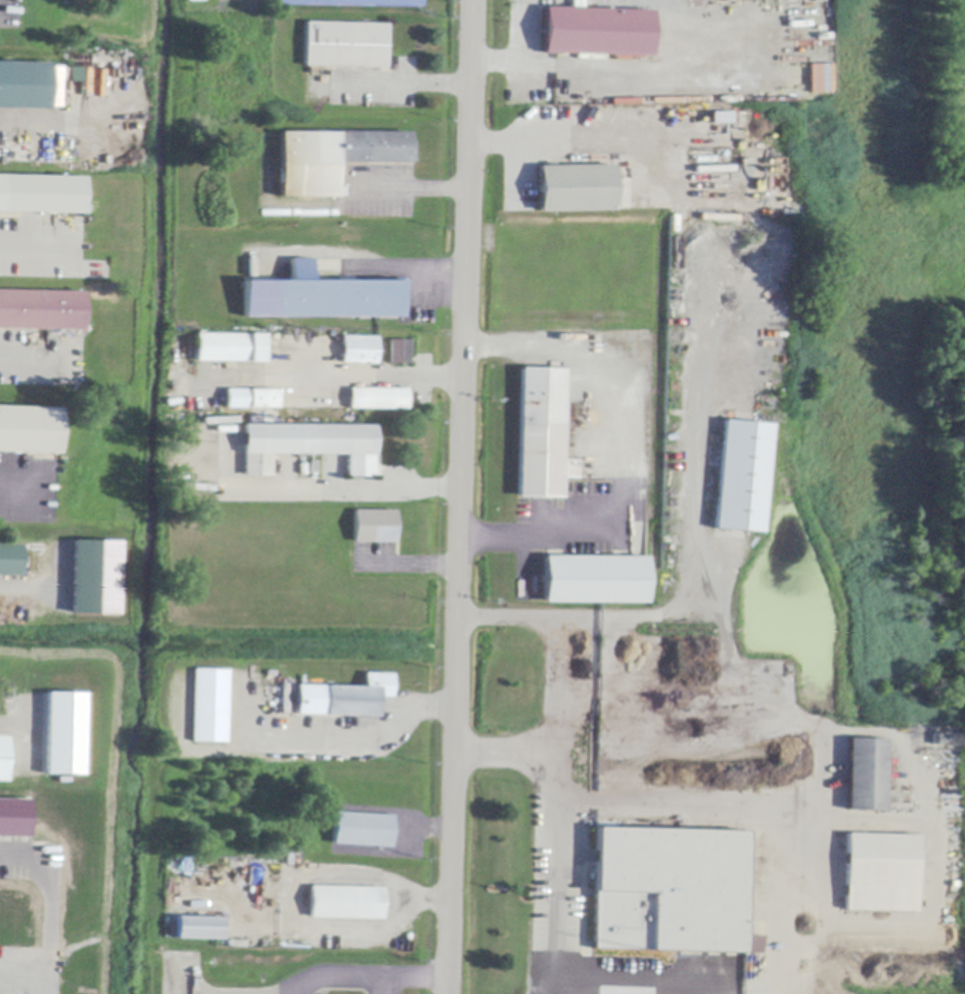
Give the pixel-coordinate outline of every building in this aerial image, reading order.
[(274,5),(274,0),(418,0),(418,8),(274,5)] [(554,55),(542,54),(543,53),(543,34),(543,31),(544,9),(652,12),(651,57),(554,55)] [(385,69),(380,69),(331,67),(304,67),(306,23),(387,26),(385,69)] [(49,111),(0,110),(0,63),(50,64),(50,66),(49,111)] [(807,91),(830,92),(831,64),(808,64),(807,91)] [(81,81),(81,67),(68,66),(67,81),(81,81)] [(729,111),(708,111),(708,122),(729,122),(729,111)] [(414,163),(409,163),(409,165),(367,165),(337,165),(336,198),(316,198),(298,198),(280,198),(280,133),(338,133),(338,132),(409,133),(409,143),(414,143),(414,163)] [(613,168),(614,210),(614,212),(539,213),(538,168),(571,167),(613,166),(613,168)] [(17,213),(0,213),(0,176),(85,178),(84,206),(89,206),(89,215),(85,215),(21,213),(17,213)] [(401,318),(276,318),(276,302),(276,282),(290,282),(290,260),(311,260),(311,282),(401,282),(401,318)] [(6,330),(0,330),(0,291),(85,293),(84,311),(91,311),(91,324),(84,324),(84,328),(83,332),(26,330),(6,330)] [(264,335),(264,336),(263,364),(249,363),(249,364),(196,362),(197,334),(250,335),(264,335)] [(375,366),(341,365),(342,337),(376,339),(375,366)] [(409,341),(409,365),(389,365),(389,341),(409,341)] [(577,479),(562,479),(562,499),(518,498),(521,369),(565,370),(563,461),(577,461),(577,479)] [(406,410),(349,409),(349,389),(406,390),(406,410)] [(268,391),(277,391),(277,423),(262,423),(262,409),(226,409),(226,390),(268,391)] [(58,455),(0,453),(0,408),(60,410),(58,455)] [(770,426),(761,534),(745,532),(715,530),(714,529),(724,422),(770,426)] [(277,426),(310,426),(375,427),(375,455),(373,455),(373,478),(347,478),(347,455),(344,455),(321,455),(296,455),(270,455),(270,477),(244,477),(244,455),(243,455),(243,427),(243,426),(277,426)] [(395,526),(395,543),(354,543),(354,511),(395,511),(395,526)] [(117,614),(119,541),(72,539),(70,613),(117,614)] [(20,578),(0,577),(0,545),(21,546),(20,578)] [(645,558),(647,558),(647,604),(544,603),(544,602),(545,557),(645,558)] [(229,671),(227,744),(194,743),(196,670),(229,671)] [(393,695),(392,698),(378,698),(378,718),(325,716),(326,687),(365,688),(365,674),(393,675),(393,695)] [(45,775),(49,693),(86,694),(82,777),(45,775)] [(846,811),(847,740),(884,741),(883,812),(846,811)] [(28,799),(0,798),(0,837),(27,837),(28,799)] [(335,813),(392,817),(390,849),(333,845),(335,813)] [(742,954),(672,952),(592,950),(592,943),(594,896),(594,893),(594,869),(595,864),(595,852),(595,829),(746,833),(742,954)] [(846,835),(917,837),(915,913),(843,911),(846,835)] [(383,889),(382,921),(311,919),(309,919),(310,887),(383,889)] [(176,918),(222,919),(221,941),(175,939),(176,918)]
